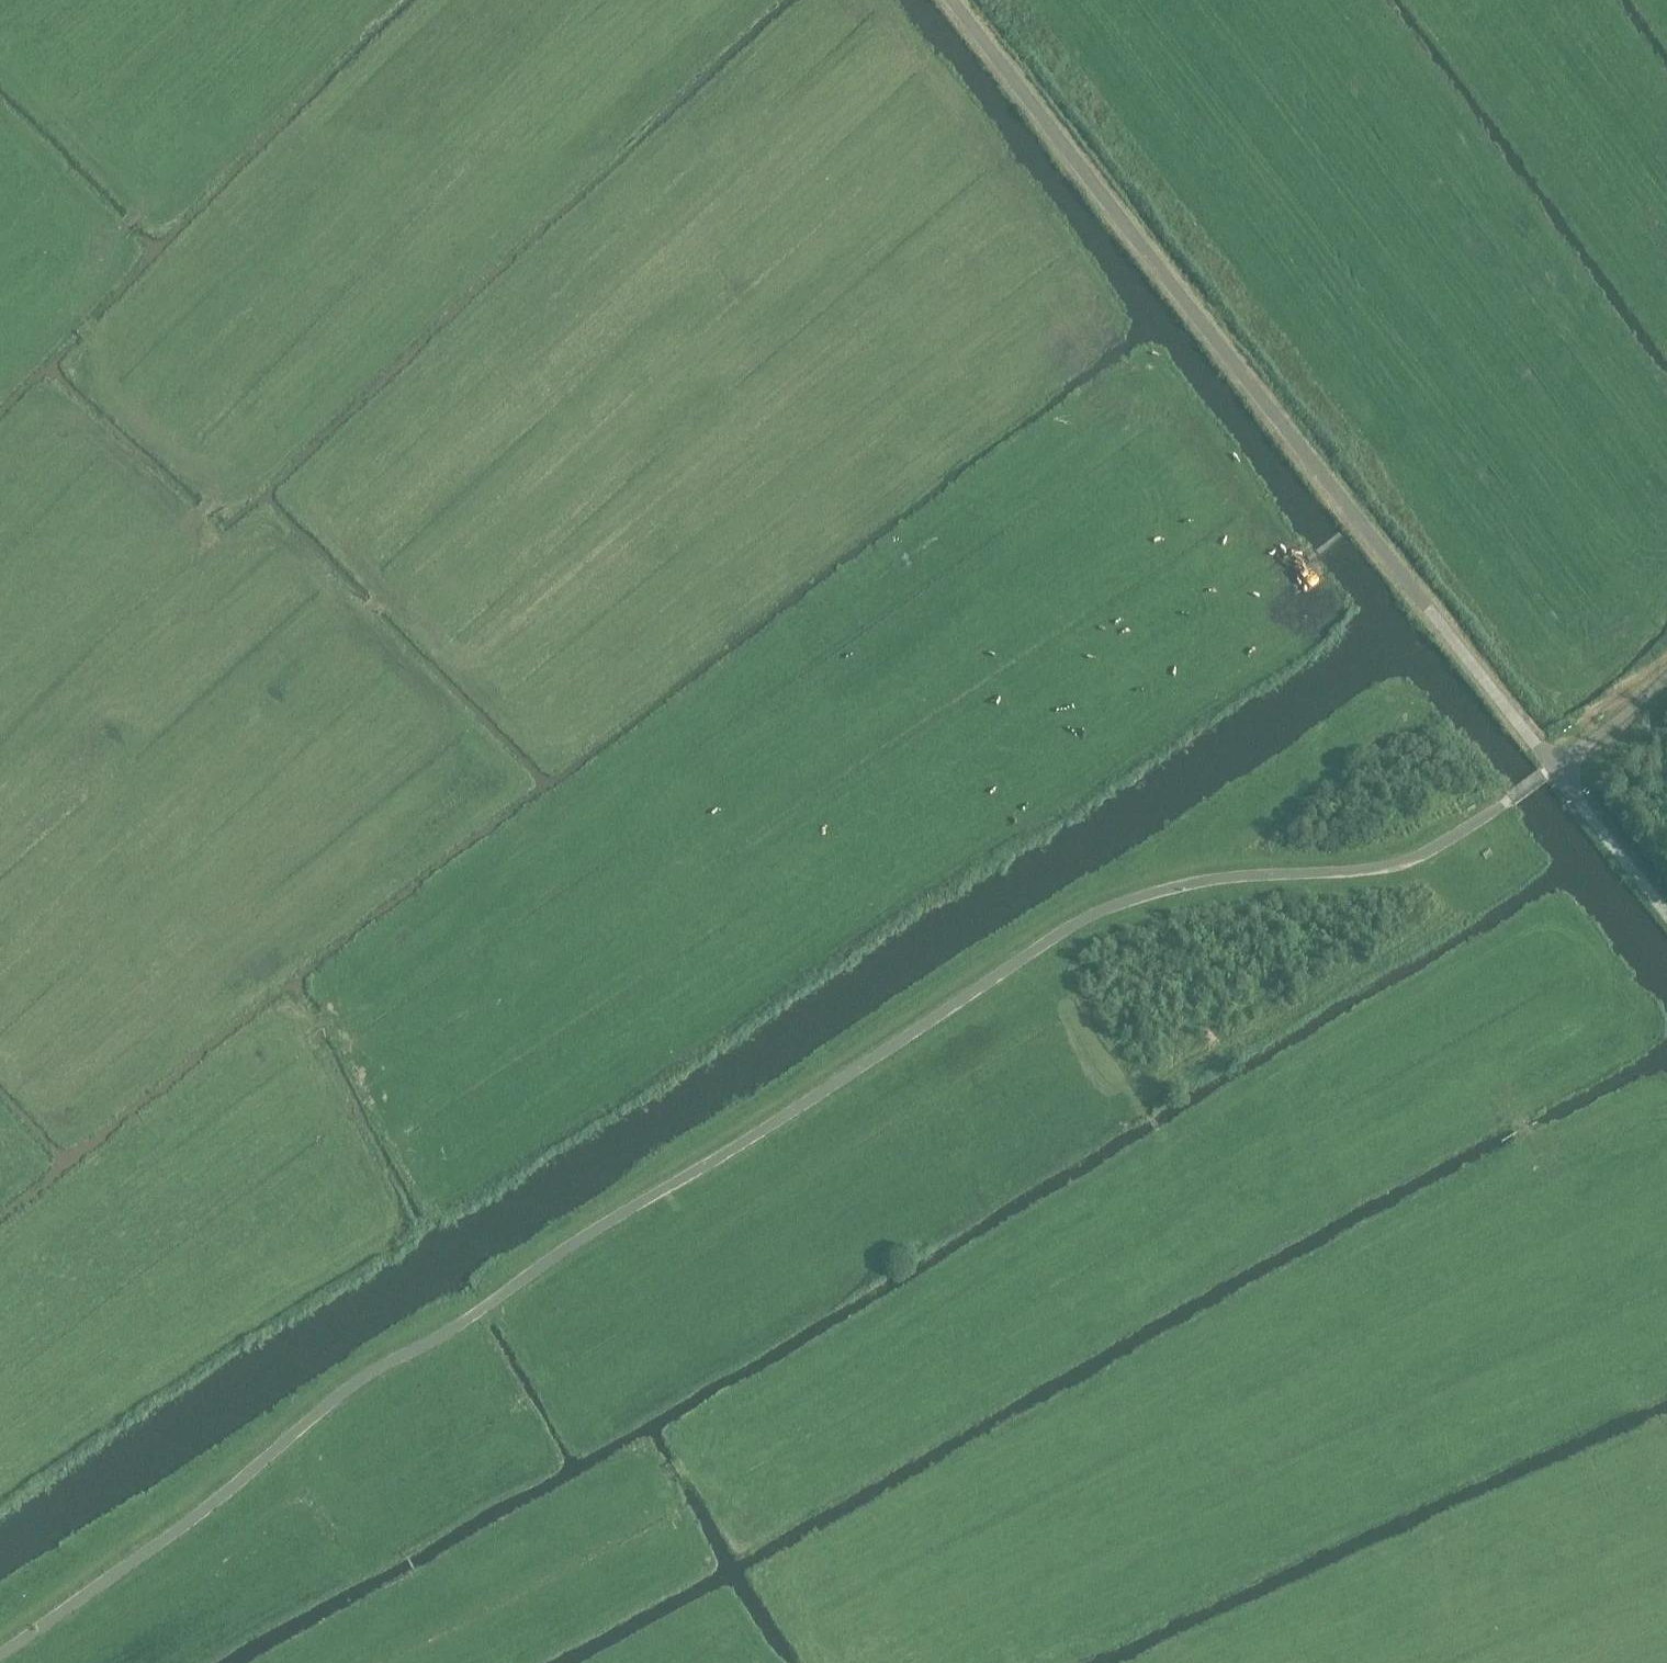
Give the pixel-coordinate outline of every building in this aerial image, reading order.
[(203,451),(202,459),(229,463),(230,455),(203,451)]
